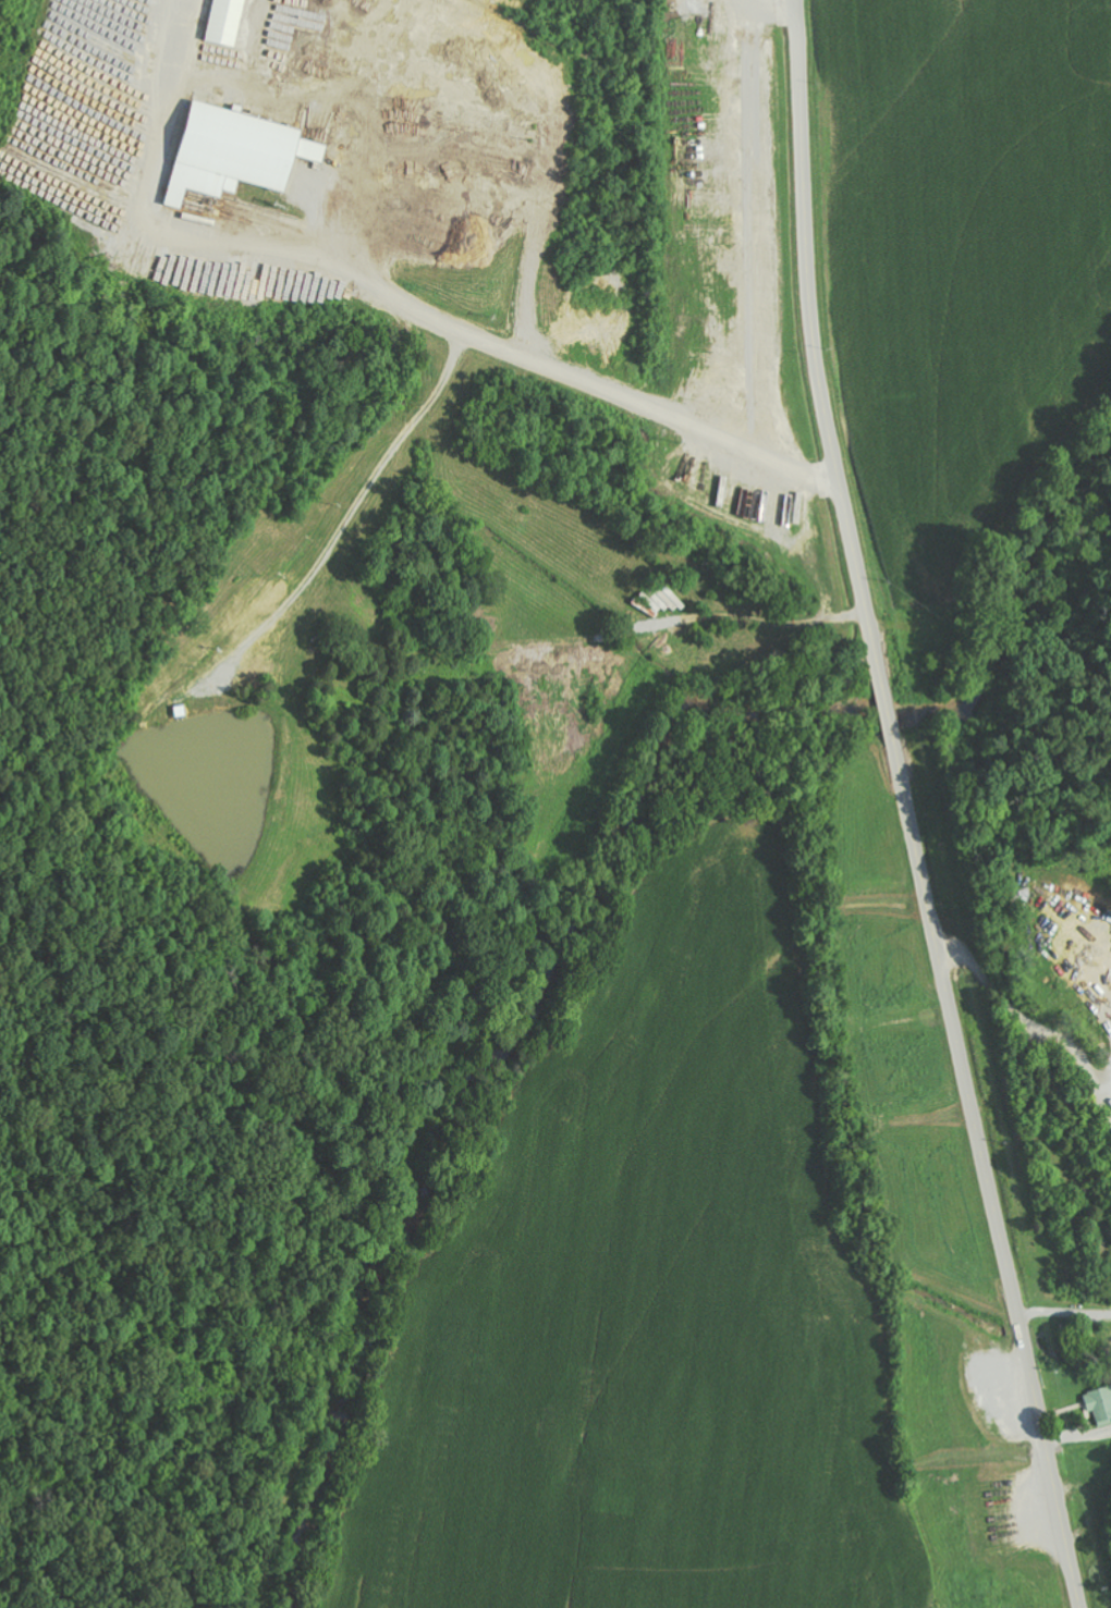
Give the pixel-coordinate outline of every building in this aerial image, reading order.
[(249,0),(217,0),(209,42),(239,48),(249,0)] [(291,194),(299,158),(326,164),(330,145),(304,140),(307,128),(194,103),(171,207),(185,210),(189,191),(225,199),(227,191),(239,194),(242,182),(291,194)] [(1085,1393),(1090,1412),(1096,1411),(1099,1423),(1110,1421),(1110,1386),(1085,1393)]
